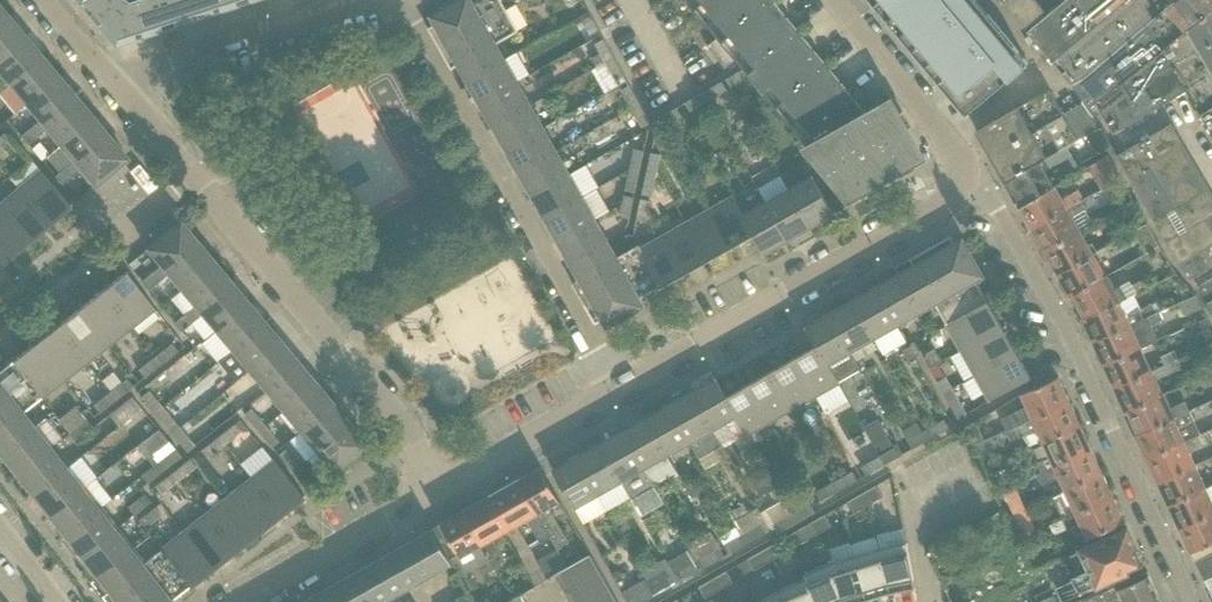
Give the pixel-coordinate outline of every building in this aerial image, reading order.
[(118,43),(198,17),(215,12),(251,0),(80,0),(118,43)] [(467,79),(504,58),(496,43),(473,2),(472,0),(459,0),(431,16),(436,23),(428,28),(451,69),(459,64),(467,79)] [(473,2),(496,43),(519,31),(501,0),(477,0),(473,2)] [(749,76),(849,197),(922,156),(891,102),(868,115),(772,0),(685,0),(742,69),(749,76)] [(977,0),(872,0),(967,114),(1029,63),(977,0)] [(1047,15),(1035,0),(1007,0),(1004,3),(1027,32),(1047,15)] [(1047,15),(1027,32),(1052,62),(1127,0),(1064,0),(1047,15)] [(1145,26),(1176,0),(1127,0),(1052,62),(1072,86),(1093,69),(1145,26)] [(1093,69),(1112,91),(1164,49),(1176,39),(1211,9),(1211,0),(1176,0),(1145,26),(1093,69)] [(1099,101),(1104,107),(1125,91),(1185,56),(1186,56),(1211,41),(1211,9),(1176,39),(1164,49),(1112,91),(1099,101)] [(22,32),(4,11),(0,15),(0,50),(22,32)] [(599,30),(588,11),(580,16),(590,34),(599,30)] [(8,83),(5,80),(39,52),(22,32),(0,50),(0,90),(8,83)] [(601,53),(592,58),(596,67),(606,62),(614,57),(604,38),(596,43),(601,53)] [(716,38),(707,46),(725,68),(735,60),(716,38)] [(1186,90),(1201,81),(1201,80),(1211,73),(1211,41),(1186,56),(1185,56),(1125,91),(1104,107),(1100,110),(1113,134),(1186,90)] [(25,104),(22,100),(56,73),(39,52),(5,80),(8,83),(0,90),(0,96),(14,113),(25,104)] [(504,58),(467,79),(480,102),(518,81),(530,74),(517,52),(505,59),(504,58)] [(614,57),(606,62),(616,80),(624,75),(614,57)] [(731,86),(749,76),(742,69),(726,78),(731,86)] [(1112,91),(1093,69),(1072,86),(1085,101),(1090,108),(1099,101),(1112,91)] [(25,104),(39,120),(39,121),(73,93),(56,73),(22,100),(25,104)] [(1201,115),(1211,108),(1211,73),(1201,80),(1201,81),(1186,90),(1201,115)] [(480,102),(493,125),(530,104),(518,81),(480,102)] [(722,81),(704,91),(708,100),(726,89),(722,81)] [(621,89),(631,107),(640,103),(630,85),(621,89)] [(1047,108),(1058,102),(1050,89),(977,131),(992,156),(1054,121),(1047,108)] [(708,100),(704,91),(685,102),(690,110),(708,100)] [(46,129),(57,141),(90,114),(73,93),(39,121),(39,120),(20,135),(28,144),(46,129)] [(1101,127),(1090,108),(1085,101),(1064,113),(1058,102),(1047,108),(1054,121),(992,156),(1006,181),(1067,146),(1086,135),(1101,127)] [(640,103),(631,107),(642,126),(650,121),(640,103)] [(493,125),(506,148),(543,127),(530,104),(493,125)] [(676,107),(658,118),(663,126),(681,115),(676,107)] [(1211,134),(1211,108),(1201,115),(1211,134)] [(60,145),(46,157),(59,172),(73,160),(74,162),(107,134),(90,114),(57,141),(60,145)] [(1116,153),(1130,178),(1182,147),(1167,122),(1116,153)] [(506,148),(519,171),(556,150),(543,127),(506,148)] [(1101,127),(1086,135),(1093,145),(1094,147),(1098,154),(1100,153),(1112,146),(1101,127)] [(74,162),(73,160),(59,172),(54,176),(62,184),(80,169),(94,186),(127,158),(107,134),(74,162)] [(1067,146),(1006,181),(1017,200),(1020,206),(1041,194),(1056,185),(1053,180),(1078,166),(1067,146)] [(1130,178),(1154,221),(1208,189),(1182,147),(1130,178)] [(634,149),(629,169),(640,172),(644,151),(634,149)] [(519,171),(532,194),(569,173),(556,150),(519,171)] [(651,152),(646,173),(656,175),(661,154),(652,152),(651,152)] [(1093,166),(1104,187),(1124,176),(1113,155),(1093,166)] [(569,173),(532,194),(545,217),(582,196),(583,196),(599,187),(586,165),(570,174),(569,173)] [(40,169),(21,185),(51,222),(72,204),(71,203),(69,204),(40,169)] [(629,169),(625,190),(634,192),(635,192),(640,172),(629,169)] [(646,173),(641,194),(643,194),(652,196),(656,175),(646,173)] [(780,175),(758,188),(766,202),(787,240),(810,227),(789,189),(789,190),(780,175)] [(813,176),(789,189),(810,227),(834,213),(813,176)] [(21,185),(1,203),(31,239),(51,222),(21,185)] [(1041,194),(1020,206),(1033,229),(1072,207),(1080,202),(1084,200),(1084,199),(1078,189),(1063,197),(1056,185),(1041,194)] [(1165,241),(1211,213),(1211,196),(1208,189),(1154,221),(1165,241)] [(1128,191),(1120,195),(1126,206),(1134,201),(1128,191)] [(621,208),(619,216),(629,218),(634,197),(632,197),(624,195),(621,206),(621,208)] [(1084,200),(1080,202),(1084,210),(1097,203),(1092,195),(1084,200)] [(545,217),(558,240),(595,218),(583,196),(582,196),(545,217)] [(733,196),(709,210),(730,247),(753,234),(742,216),(744,215),(733,196)] [(640,199),(636,220),(637,220),(646,222),(651,201),(642,199),(640,199)] [(1134,201),(1126,206),(1130,213),(1139,228),(1147,224),(1134,201)] [(766,202),(744,215),(742,216),(753,234),(763,253),(787,240),(766,202)] [(0,203),(0,244),(10,256),(31,239),(1,203),(0,203)] [(1033,229),(1046,251),(1082,231),(1074,217),(1077,214),(1072,207),(1033,229)] [(709,210),(686,222),(708,260),(730,247),(709,210)] [(1207,245),(1211,242),(1211,213),(1165,241),(1178,263),(1198,250),(1207,245)] [(558,240),(571,263),(608,242),(595,218),(558,240)] [(149,289),(168,273),(166,271),(199,244),(179,221),(147,248),(161,265),(142,280),(149,289)] [(686,222),(664,235),(685,273),(708,260),(686,222)] [(1149,229),(1136,236),(1146,253),(1159,246),(1149,229)] [(1082,231),(1046,251),(1059,274),(1095,253),(1090,245),(1082,231)] [(664,235),(641,247),(663,286),(685,273),(664,235)] [(914,266),(897,275),(918,313),(935,304),(937,307),(978,284),(976,280),(984,276),(963,238),(955,242),(951,235),(910,258),(914,266)] [(1117,239),(1105,246),(1110,255),(1122,248),(1117,239)] [(608,242),(571,263),(580,278),(572,282),(595,324),(603,319),(607,327),(644,306),(640,298),(617,257),(608,242)] [(10,256),(0,244),(0,265),(10,256)] [(168,273),(183,291),(216,264),(199,244),(166,271),(168,273)] [(639,244),(617,257),(640,298),(663,286),(641,247),(639,244)] [(1198,250),(1208,267),(1211,265),(1211,254),(1207,245),(1198,250)] [(1198,250),(1178,263),(1191,278),(1208,267),(1198,250)] [(1095,253),(1059,274),(1072,296),(1074,295),(1108,275),(1108,273),(1107,274),(1100,263),(1099,261),(1095,253)] [(181,331),(202,314),(200,311),(232,284),(216,264),(183,291),(194,305),(174,322),(181,331)] [(127,270),(106,287),(134,325),(155,308),(126,273),(128,272),(127,270)] [(897,275),(874,288),(895,326),(918,313),(897,275)] [(1074,295),(1085,316),(1122,299),(1108,275),(1074,295)] [(1199,286),(1202,289),(1206,299),(1211,296),(1211,278),(1199,286)] [(1144,279),(1133,284),(1137,293),(1148,288),(1144,279)] [(202,314),(216,331),(249,304),(232,284),(200,311),(202,314)] [(992,309),(978,284),(937,307),(951,332),(992,309)] [(106,287),(85,303),(113,341),(134,325),(106,287)] [(874,288),(851,301),(872,339),(895,326),(874,288)] [(1085,316),(1083,317),(1094,341),(1100,338),(1134,322),(1156,312),(1152,303),(1141,309),(1134,294),(1123,301),(1122,299),(1085,316)] [(1195,295),(1179,303),(1185,316),(1201,308),(1195,295)] [(851,301),(829,314),(850,352),(872,339),(851,301)] [(85,303),(64,320),(92,357),(113,341),(85,303)] [(216,331),(233,352),(266,325),(249,304),(216,331)] [(1005,331),(992,309),(951,332),(964,355),(1005,331)] [(1094,341),(1105,364),(1143,347),(1158,340),(1152,325),(1164,319),(1160,310),(1134,322),(1094,341)] [(806,327),(817,346),(818,345),(828,364),(829,364),(839,381),(860,370),(850,352),(829,314),(806,327)] [(1199,322),(1207,341),(1211,339),(1211,331),(1207,318),(1199,322)] [(64,320),(43,337),(71,374),(92,357),(64,320)] [(233,352),(219,363),(234,381),(248,370),(250,372),(283,345),(266,325),(233,352)] [(1018,354),(1005,331),(964,355),(977,378),(1018,354)] [(43,337),(22,353),(51,390),(71,374),(43,337)] [(171,343),(155,357),(161,365),(178,351),(171,343)] [(907,348),(903,350),(910,362),(918,358),(919,355),(920,350),(915,343),(907,348)] [(250,372),(267,392),(300,365),(283,345),(250,372)] [(817,346),(793,359),(814,396),(816,395),(826,414),(835,409),(849,401),(838,383),(840,382),(839,381),(829,364),(828,364),(818,345),(817,346)] [(1143,347),(1105,364),(1116,388),(1153,370),(1149,361),(1143,347)] [(927,353),(925,360),(929,368),(942,361),(935,349),(932,350),(927,353)] [(1174,350),(1160,356),(1164,364),(1164,365),(1178,359),(1174,350)] [(32,425),(22,413),(51,390),(22,353),(0,370),(0,451),(32,425)] [(1032,379),(1018,354),(977,378),(990,401),(1030,378),(1030,379),(1032,379)] [(155,357),(138,370),(144,378),(161,365),(155,357)] [(793,359),(770,372),(791,409),(814,396),(793,359)] [(1178,359),(1164,365),(1168,374),(1182,368),(1178,359)] [(267,392),(284,412),(317,385),(300,365),(267,392)] [(1153,370),(1116,388),(1127,411),(1129,410),(1166,393),(1165,392),(1164,393),(1158,379),(1153,370)] [(770,372),(747,385),(769,422),(791,409),(770,372)] [(946,377),(937,382),(945,396),(954,391),(946,377)] [(1002,419),(1007,430),(1070,401),(1059,377),(1037,387),(1021,394),(1027,407),(1002,419)] [(716,378),(691,392),(712,430),(735,416),(736,416),(726,397),(716,378)] [(127,379),(110,392),(116,400),(133,387),(127,379)] [(284,412),(301,433),(334,405),(317,385),(284,412)] [(747,385),(726,397),(736,416),(735,416),(746,435),(769,422),(747,385)] [(148,390),(141,397),(154,413),(162,406),(148,390)] [(954,391),(945,396),(958,418),(966,414),(954,391)] [(110,392),(93,405),(99,413),(116,400),(110,392)] [(691,392),(668,405),(689,443),(690,442),(700,458),(721,446),(712,430),(691,392)] [(1166,393),(1129,410),(1139,433),(1173,417),(1176,416),(1189,410),(1185,401),(1172,407),(1166,393)] [(132,396),(108,414),(118,427),(142,409),(132,396)] [(1036,428),(1043,443),(1081,425),(1070,401),(1007,430),(1011,440),(1036,428)] [(75,405),(58,418),(65,426),(82,413),(81,412),(75,405)] [(301,433),(318,453),(351,426),(334,405),(301,433)] [(668,405),(644,418),(666,456),(689,443),(668,405)] [(162,406),(154,413),(168,429),(176,423),(162,406)] [(244,413),(260,432),(266,427),(250,408),(244,413)] [(1139,433),(1137,434),(1148,458),(1186,440),(1200,434),(1189,410),(1176,416),(1173,417),(1139,433)] [(735,416),(712,430),(721,446),(723,448),(746,435),(735,416)] [(85,418),(68,431),(75,440),(92,426),(85,418)] [(644,418),(621,431),(642,469),(666,456),(644,418)] [(945,418),(923,431),(928,441),(951,428),(945,418)] [(975,421),(966,427),(966,428),(974,445),(975,444),(984,440),(976,421),(975,421)] [(879,422),(866,429),(879,452),(892,444),(879,422)] [(235,423),(218,436),(225,444),(241,431),(235,423)] [(15,473),(48,446),(32,425),(0,451),(0,454),(15,473)] [(1030,477),(1038,473),(1092,449),(1081,425),(1043,443),(1050,458),(1038,463),(1039,464),(1026,470),(1030,477)] [(351,426),(318,453),(334,472),(367,445),(351,426)] [(179,427),(171,433),(187,452),(195,445),(179,427)] [(266,427),(260,432),(272,447),(278,441),(266,427)] [(159,429),(137,446),(147,458),(151,455),(157,463),(163,471),(181,457),(162,433),(159,429)] [(621,431),(598,444),(619,482),(621,481),(630,497),(641,515),(662,503),(653,487),(652,485),(642,469),(621,431)] [(928,441),(923,431),(908,439),(914,449),(928,441)] [(218,436),(200,450),(207,458),(225,444),(218,436)] [(975,444),(974,445),(979,455),(980,454),(997,447),(992,436),(986,439),(984,440),(975,444)] [(1186,440),(1148,458),(1159,482),(1197,464),(1193,456),(1186,440)] [(598,444),(575,457),(596,495),(619,482),(598,444)] [(899,444),(880,454),(886,464),(904,453),(899,444)] [(15,473),(31,494),(65,467),(48,446),(15,473)] [(721,446),(700,458),(706,469),(727,457),(723,448),(721,446)] [(278,454),(293,473),(300,468),(284,449),(278,454)] [(1059,477),(1065,490),(1103,473),(1092,449),(1038,473),(1043,484),(1059,477)] [(886,464),(880,454),(862,465),(867,474),(886,464)] [(675,472),(666,456),(642,469),(652,485),(675,472)] [(596,495),(575,457),(553,470),(574,507),(596,495)] [(190,459),(172,473),(178,481),(196,466),(190,459)] [(274,460),(253,476),(282,513),(304,496),(303,495),(302,496),(274,460)] [(157,463),(140,476),(147,484),(163,471),(157,463)] [(1197,464),(1159,482),(1170,505),(1208,487),(1201,473),(1197,464)] [(31,494),(48,515),(81,488),(65,467),(31,494)] [(541,467),(519,479),(551,537),(556,547),(568,541),(549,508),(560,501),(541,467)] [(300,468),(293,473),(306,487),(312,482),(300,468)] [(853,470),(832,481),(838,491),(858,480),(853,470)] [(172,473),(155,486),(162,493),(178,481),(172,473)] [(1065,490),(1053,496),(1064,519),(1075,514),(1100,503),(1113,497),(1103,473),(1065,490)] [(253,476),(232,492),(261,530),(282,513),(253,476)] [(491,495),(485,499),(496,519),(504,534),(510,530),(517,526),(528,520),(540,543),(551,537),(519,479),(497,492),(491,495)] [(619,482),(596,495),(605,511),(630,497),(621,481),(619,482)] [(838,491),(832,481),(815,491),(821,501),(838,491)] [(877,485),(862,493),(868,504),(870,504),(884,497),(877,485)] [(1005,491),(1015,513),(1027,508),(1016,485),(1005,491)] [(1170,505),(1180,527),(1211,513),(1211,485),(1208,487),(1170,505)] [(48,515),(64,536),(98,509),(81,488),(48,515)] [(232,492),(211,509),(240,546),(261,530),(232,492)] [(868,504),(862,493),(849,501),(856,512),(870,504),(868,504)] [(145,494),(127,508),(133,516),(151,502),(145,494)] [(583,523),(605,511),(596,495),(574,507),(583,523)] [(1113,497),(1075,514),(1087,539),(1125,521),(1113,497)] [(507,561),(495,539),(504,534),(496,519),(485,499),(463,511),(495,569),(507,561)] [(783,500),(766,510),(774,524),(791,514),(783,500)] [(810,503),(791,514),(796,523),(815,511),(810,503)] [(155,507),(137,521),(144,529),(161,515),(155,507)] [(758,507),(733,521),(741,535),(746,544),(762,535),(767,532),(771,529),(758,507)] [(1027,508),(1015,513),(1027,536),(1038,531),(1027,508)] [(64,536),(81,557),(114,530),(98,509),(64,536)] [(211,509),(190,525),(219,563),(240,546),(211,509)] [(485,574),(495,569),(463,511),(441,523),(459,554),(451,559),(453,563),(461,576),(480,565),(485,574)] [(1180,527),(1191,552),(1211,542),(1211,513),(1180,527)] [(796,523),(791,514),(774,524),(779,532),(796,523)] [(826,514),(811,523),(817,533),(832,524),(826,514)] [(1064,519),(1050,525),(1054,534),(1068,528),(1064,519)] [(817,533),(811,523),(798,530),(804,540),(817,533)] [(190,525),(169,542),(198,579),(219,563),(190,525)] [(453,563),(451,559),(433,528),(301,601),(385,601),(453,563)] [(1144,563),(1128,528),(1080,551),(1079,550),(1069,554),(1078,574),(1072,576),(1074,578),(1055,587),(1060,596),(1056,597),(1055,594),(1045,599),(1047,601),(1060,601),(1144,563)] [(81,557),(97,578),(131,551),(114,530),(81,557)] [(746,544),(741,535),(725,544),(730,553),(746,544)] [(97,578),(107,591),(101,596),(105,601),(171,601),(170,601),(198,579),(169,542),(141,564),(131,551),(97,578)] [(825,550),(829,563),(843,601),(858,601),(868,599),(854,555),(850,542),(825,550)] [(907,542),(880,547),(892,597),(895,596),(894,591),(916,587),(907,542)] [(777,543),(762,551),(768,561),(782,552),(777,543)] [(880,547),(854,555),(868,599),(888,593),(889,598),(892,597),(880,547)] [(715,549),(695,561),(700,571),(721,558),(715,549)] [(552,551),(541,558),(551,576),(555,573),(562,569),(552,551)] [(768,561),(762,551),(748,558),(754,568),(768,561)] [(572,601),(618,601),(591,553),(562,569),(555,573),(572,601)] [(1195,560),(1204,580),(1211,597),(1211,553),(1195,560)] [(700,571),(695,561),(678,571),(684,580),(700,571)] [(804,574),(816,601),(843,601),(829,563),(804,574)] [(728,571),(713,579),(719,589),(734,581),(728,571)] [(1109,590),(1115,601),(1162,601),(1149,575),(1148,572),(1109,590)] [(781,589),(788,601),(816,601),(804,574),(803,574),(805,579),(781,589)] [(670,575),(648,588),(654,597),(676,585),(670,575)] [(719,589),(713,579),(700,587),(705,597),(719,589)] [(623,592),(629,601),(645,601),(654,597),(648,588),(644,580),(623,592)] [(758,601),(788,601),(781,589),(758,601)] [(1083,601),(1084,601),(1115,601),(1109,590),(1083,601)] [(522,594),(507,601),(526,601),(522,594)]
